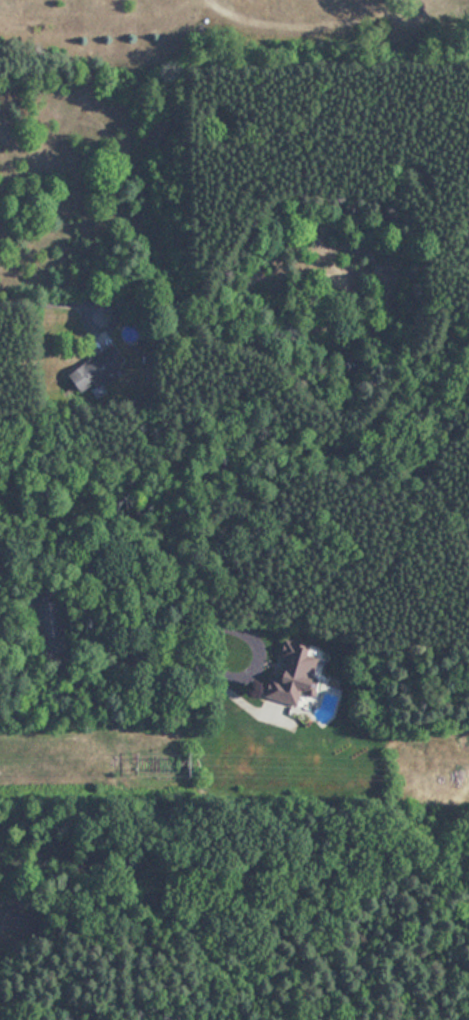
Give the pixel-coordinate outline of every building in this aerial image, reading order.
[(123,362),(106,343),(79,367),(96,386),(123,362)] [(320,661),(298,656),(292,681),(270,676),(266,696),(314,706),(319,681),(316,680),(320,661)]
